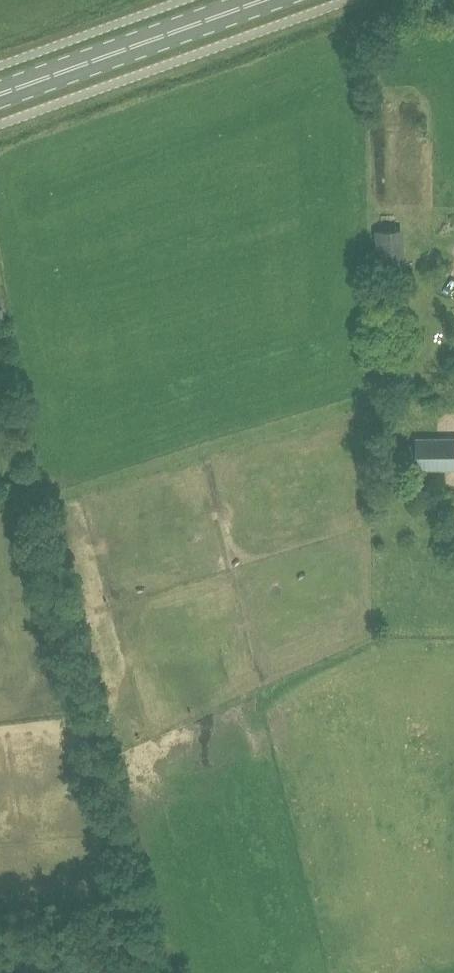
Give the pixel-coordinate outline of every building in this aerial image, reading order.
[(407,270),(404,228),(375,230),(377,270),(407,270)] [(416,470),(453,470),(453,439),(416,439),(416,470)]
